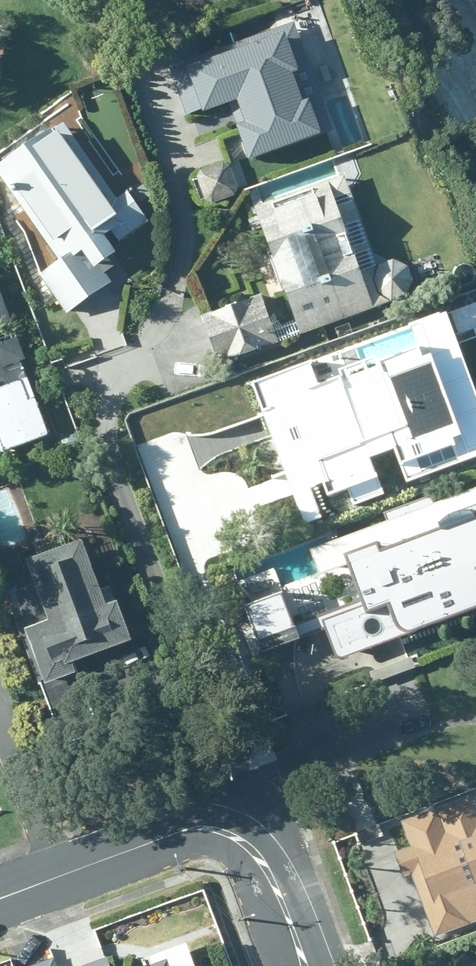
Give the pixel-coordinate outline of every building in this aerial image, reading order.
[(295,25),(165,72),(184,124),(240,104),(246,123),(238,126),(251,163),(334,134),(295,25)] [(68,315),(115,282),(102,263),(115,254),(103,237),(114,229),(123,241),(151,222),(128,191),(119,197),(64,121),(0,166),(0,176),(60,261),(40,276),(68,315)] [(244,195),(231,162),(195,175),(207,209),(244,195)] [(199,315),(218,367),(419,294),(406,258),(380,267),(353,193),(362,177),(357,163),(245,204),(285,312),(276,315),(267,290),(199,315)] [(11,383),(5,367),(22,361),(0,302),(0,387),(11,383)] [(291,373),(222,397),(236,436),(297,415),(307,443),(252,463),(269,510),(409,460),(377,371),(300,398),(291,373)] [(0,390),(0,454),(50,435),(28,379),(0,390)] [(156,487),(172,528),(212,513),(196,472),(156,487)] [(319,556),(324,569),(354,558),(371,603),(296,631),(283,595),(246,609),(262,652),(335,625),(326,665),(475,610),(475,497),(319,556)] [(86,537),(26,558),(49,624),(26,632),(45,684),(78,672),(76,664),(138,643),(122,600),(110,604),(86,537)] [(440,936),(475,923),(475,801),(474,795),(399,822),(408,848),(396,853),(405,876),(415,872),(440,936)] [(54,953),(19,965),(59,965),(54,953)]
